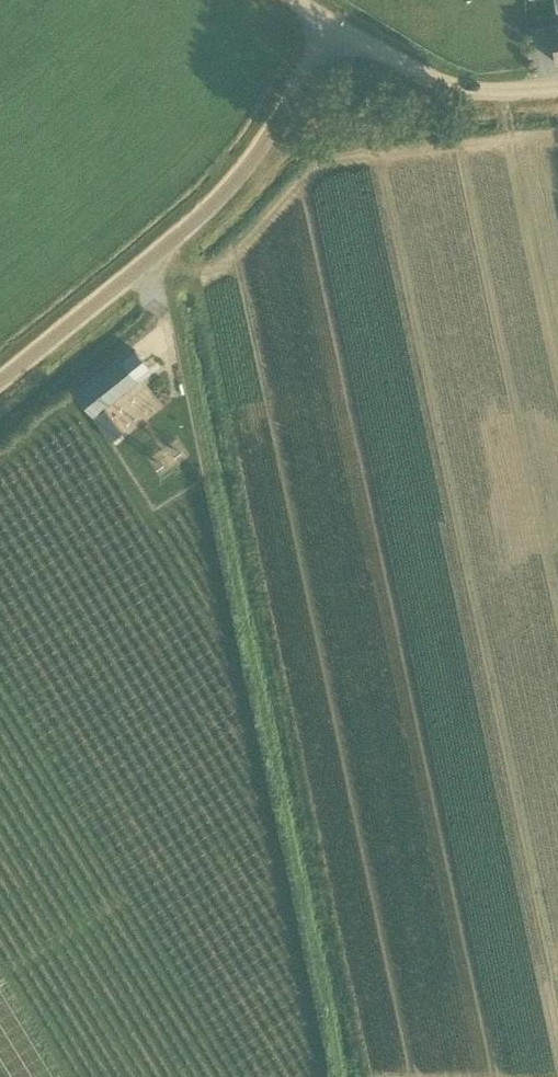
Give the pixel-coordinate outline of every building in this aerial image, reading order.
[(106,431),(118,421),(106,407),(139,380),(119,356),(75,392),(106,431)]
